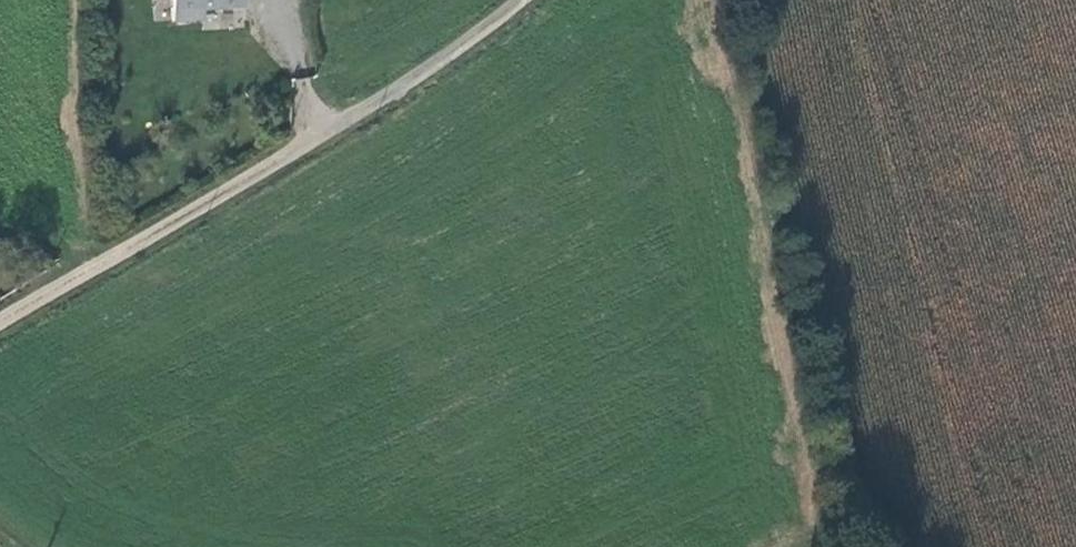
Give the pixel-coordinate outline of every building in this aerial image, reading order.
[(172,20),(201,18),(200,8),(243,5),(243,0),(170,0),(172,20)]
